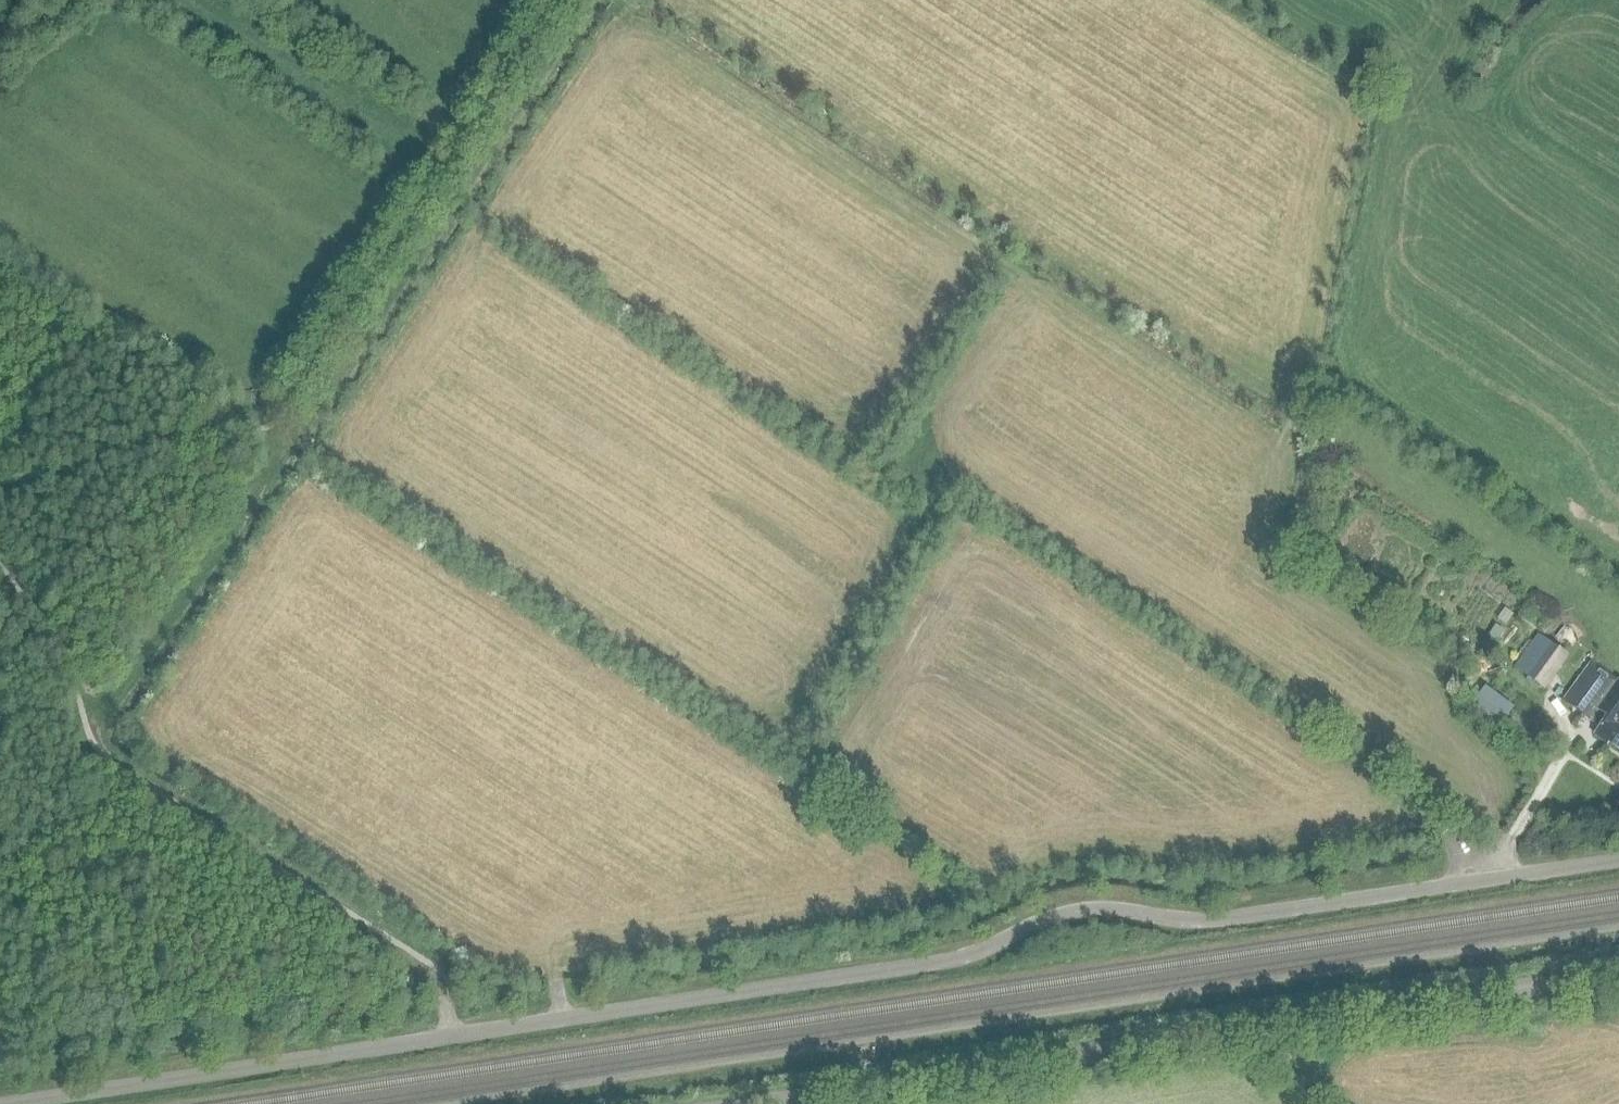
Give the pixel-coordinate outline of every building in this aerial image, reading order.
[(1510,673),(1544,691),(1565,653),(1532,634),(1510,673)] [(1609,742),(1618,749),(1618,681),(1618,682),(1591,662),(1563,701),(1599,727),(1594,734),(1608,744),(1609,742)]
